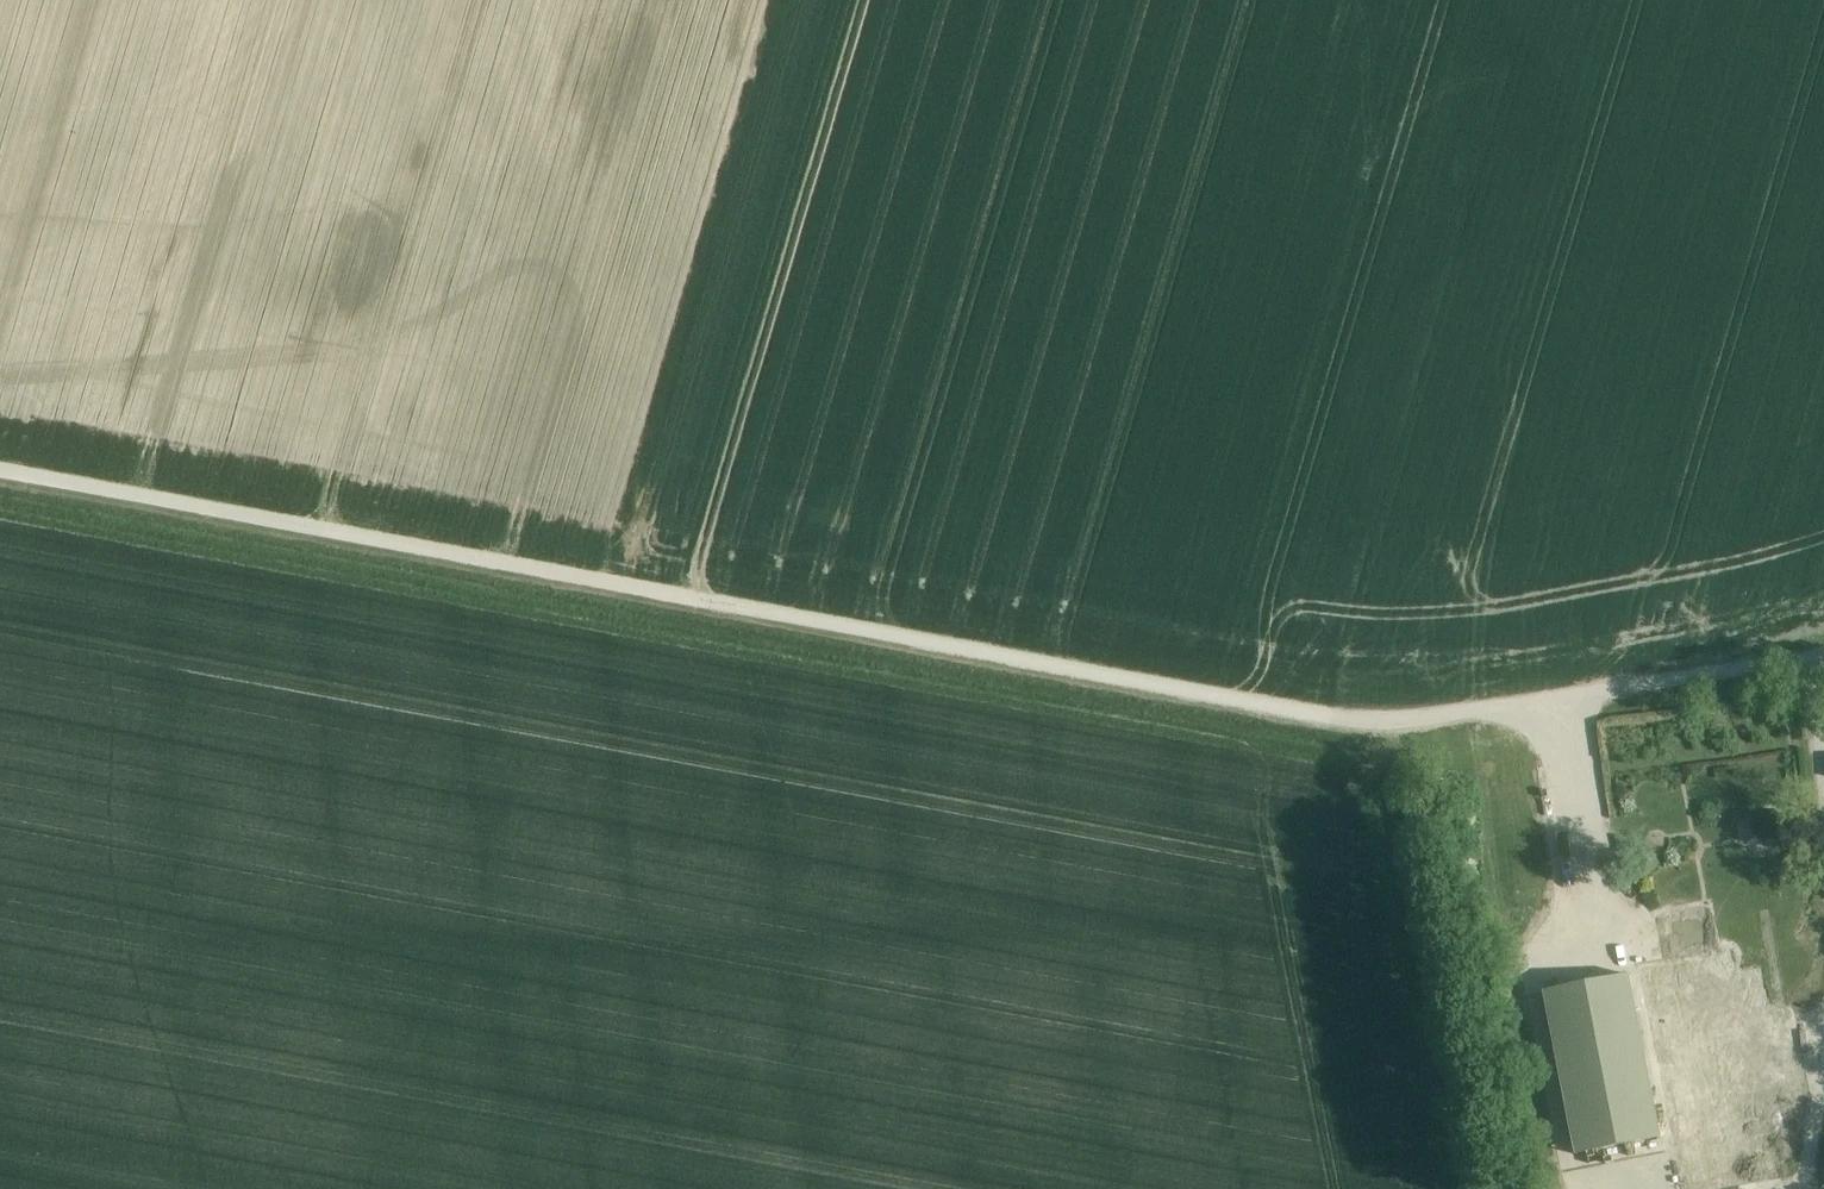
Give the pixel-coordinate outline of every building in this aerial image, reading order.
[(1777,710),(1779,722),(1792,721),(1790,708),(1777,710)] [(1738,852),(1748,861),(1761,860),(1770,850),(1769,837),(1759,829),(1746,829),(1738,839),(1738,852)] [(1529,841),(1516,844),(1520,861),(1533,858),(1529,841)] [(1663,1137),(1631,976),(1548,992),(1579,1154),(1663,1137)] [(1551,1095),(1565,1092),(1558,1060),(1544,1063),(1551,1095)]
